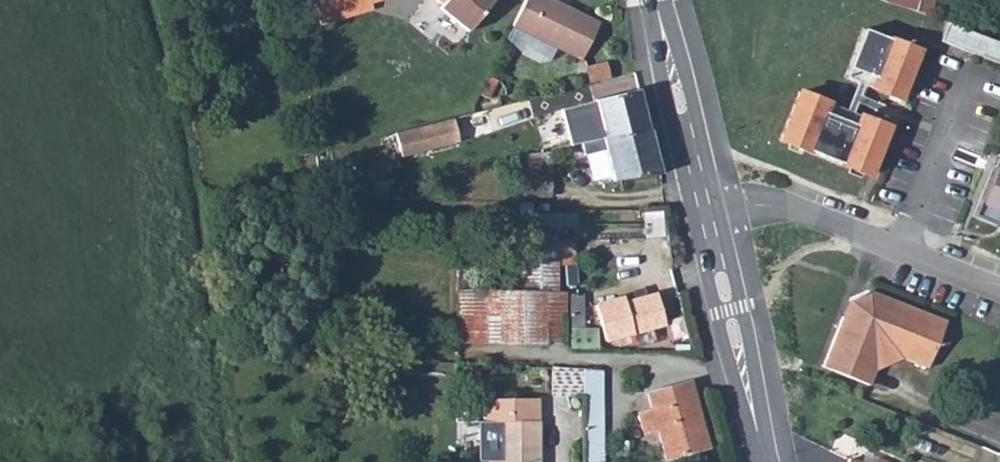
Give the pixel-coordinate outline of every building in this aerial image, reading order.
[(370,0),(312,0),(320,25),(363,13),(361,6),(371,3),(370,0)] [(443,5),(439,9),(468,32),(494,0),(437,0),(443,5)] [(512,26),(582,60),(599,24),(551,0),(525,0),(512,26)] [(373,10),(371,3),(361,6),(363,13),(373,10)] [(941,42),(999,64),(999,44),(947,24),(941,42)] [(864,30),(845,78),(896,99),(899,91),(902,92),(919,51),(864,30)] [(610,80),(605,62),(586,67),(590,84),(610,80)] [(498,81),(489,76),(480,95),(489,99),(498,81)] [(571,146),(582,144),(649,130),(639,90),(561,110),(571,146)] [(885,126),(799,93),(781,141),(869,176),(885,136),(882,135),(885,126)] [(452,119),(393,134),(400,158),(458,144),(452,119)] [(650,130),(649,130),(582,144),(585,156),(609,152),(613,182),(661,174),(650,130)] [(551,197),(551,153),(514,158),(514,197),(551,197)] [(977,219),(999,229),(999,153),(977,219)] [(557,266),(557,244),(519,244),(519,265),(557,266)] [(519,265),(519,293),(459,291),(458,343),(565,345),(565,293),(557,293),(557,266),(519,265)] [(596,305),(605,341),(664,325),(655,295),(623,304),(622,298),(596,305)] [(928,368),(946,322),(887,298),(885,302),(870,295),(852,303),(846,319),(842,318),(823,368),(869,386),(875,371),(903,359),(928,368)] [(582,330),(582,296),(568,296),(569,330),(582,330)] [(584,397),(584,371),(555,367),(554,397),(584,397)] [(584,397),(584,461),(604,461),(602,372),(584,371),(584,397)] [(708,448),(690,383),(648,395),(652,410),(637,414),(643,435),(658,431),(665,459),(708,448)] [(497,461),(484,461),(539,461),(538,399),(484,400),(484,422),(497,422),(497,461)]
